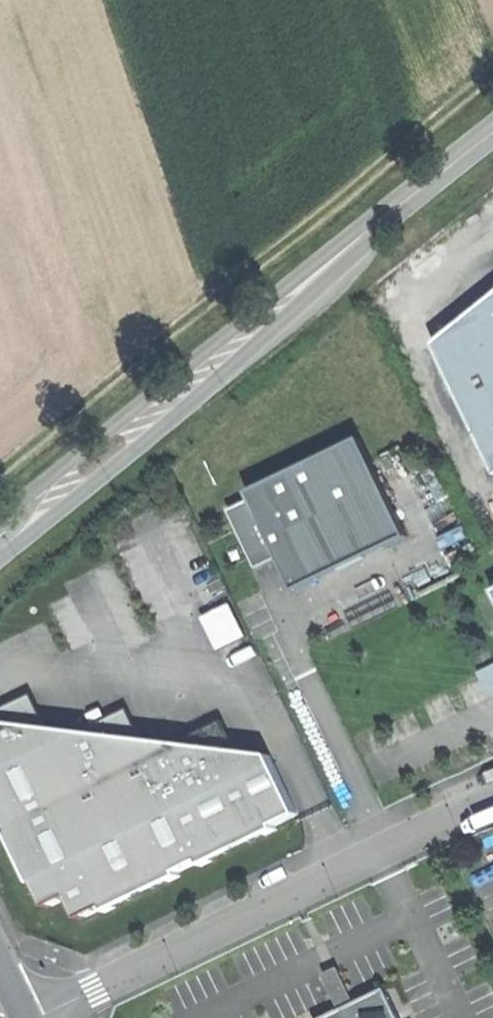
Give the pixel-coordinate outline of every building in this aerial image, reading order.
[(284,555),(300,589),(351,564),(413,535),(366,436),(341,448),(344,456),(256,498),(234,509),(262,566),(284,555)] [(252,491),(256,498),(344,456),(341,448),(252,491)] [(209,615),(224,648),(252,635),(237,602),(209,615)] [(492,689),(492,667),(484,672),(492,689)] [(36,880),(37,880),(50,906),(71,895),(82,917),(107,905),(109,910),(120,905),(119,903),(172,877),(173,880),(184,874),(182,869),(203,859),(204,863),(270,830),(271,832),(280,828),(278,824),(302,812),(273,753),(250,764),(227,718),(155,754),(132,706),(60,742),(35,691),(0,708),(0,808),(36,880)] [(345,966),(330,972),(345,1007),(360,1000),(345,966)] [(389,987),(357,1002),(360,1009),(351,1013),(348,1006),(324,1017),(404,1017),(389,987)] [(352,1004),(348,1006),(351,1013),(360,1009),(357,1002),(352,1004)]
